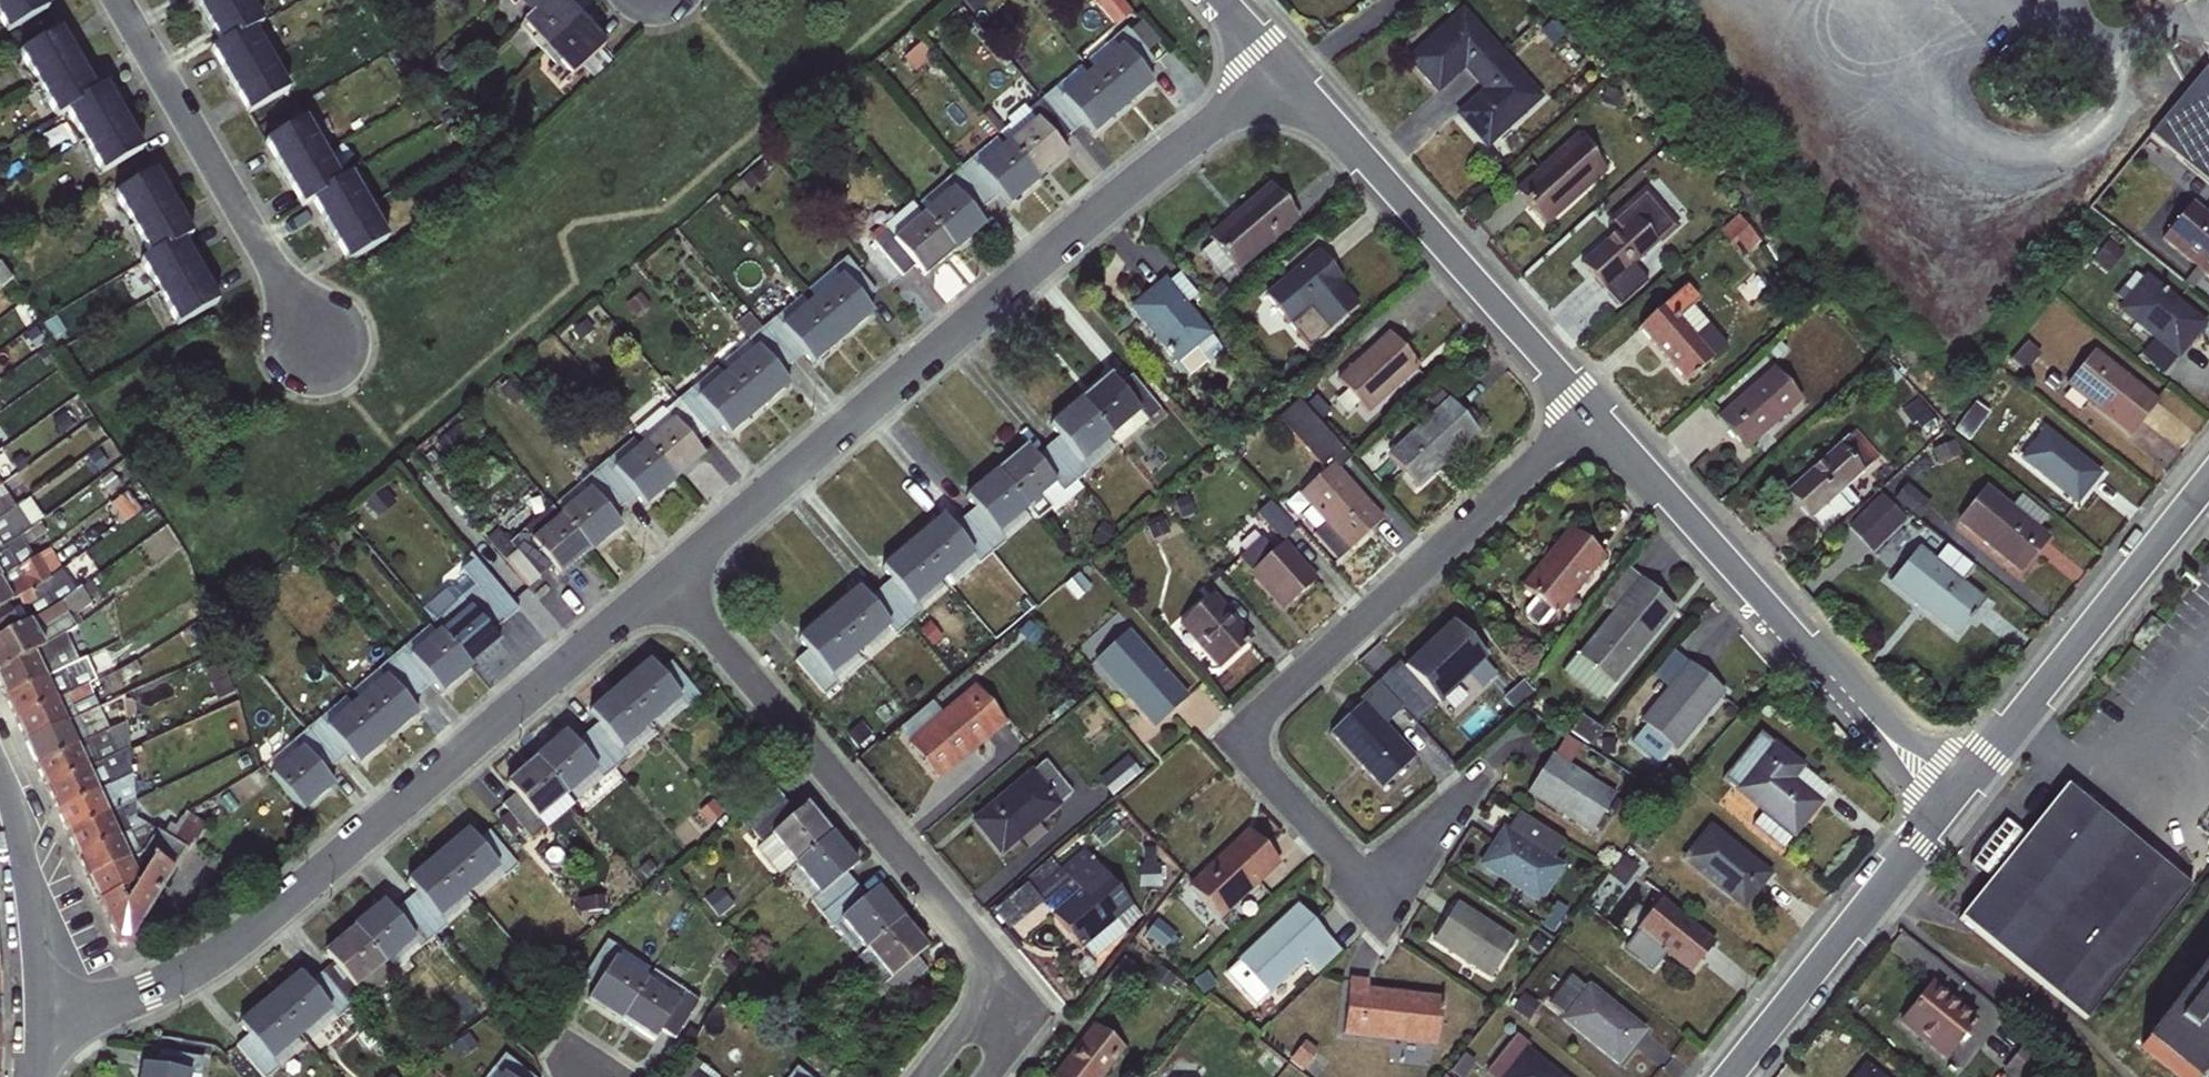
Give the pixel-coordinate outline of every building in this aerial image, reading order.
[(5,34),(47,10),(41,0),(0,0),(0,25),(5,34)] [(228,0),(191,0),(200,16),(228,0)] [(200,16),(218,46),(252,29),(261,23),(248,0),(228,0),(200,16)] [(524,18),(546,0),(508,0),(524,18)] [(577,18),(560,0),(546,0),(524,18),(516,25),(542,53),(577,18)] [(1471,81),(1502,53),(1461,8),(1403,60),(1435,96),(1462,71),(1471,81)] [(577,18),(542,53),(566,78),(602,45),(577,18)] [(228,84),(269,57),(252,29),(218,46),(208,51),(228,84)] [(1083,66),(1122,111),(1153,84),(1144,74),(1156,63),(1127,29),(1111,42),(1083,66)] [(37,88),(78,61),(60,30),(18,55),(37,88)] [(1543,98),(1502,53),(1471,81),(1479,90),(1453,115),(1485,150),(1543,98)] [(269,57),(228,84),(245,114),(287,89),(269,57)] [(64,112),(95,90),(78,61),(37,88),(54,117),(64,112)] [(1122,111),(1083,66),(1042,101),(1071,136),(1083,126),(1092,137),(1122,111)] [(2191,83),(2150,134),(2208,181),(2208,97),(2191,83)] [(81,142),(123,117),(104,85),(95,90),(64,112),(81,142)] [(1071,136),(1042,101),(1030,111),(1022,106),(1004,120),(1008,126),(997,136),(1040,179),(1068,155),(1060,145),(1071,136)] [(123,117),(81,142),(100,173),(141,149),(123,117)] [(282,178),(323,150),(305,119),(262,144),(282,178)] [(957,171),(986,204),(999,193),(1009,205),(1040,179),(997,136),(957,171)] [(1545,227),(1606,172),(1575,137),(1513,191),(1545,227)] [(309,201),(340,180),(323,150),(282,178),(299,207),(309,201)] [(986,204),(957,171),(945,181),(952,190),(922,216),(953,251),(984,225),(975,214),(986,204)] [(129,229),(171,204),(153,172),(110,197),(129,229)] [(326,231),(368,207),(349,174),(340,180),(309,201),(326,231)] [(1236,273),(1300,220),(1270,185),(1206,238),(1209,242),(1197,252),(1218,278),(1231,267),(1236,273)] [(1678,226),(1643,187),(1603,223),(1613,234),(1578,265),(1603,293),(1608,289),(1621,305),(1645,284),(1631,268),(1678,226)] [(2191,200),(2159,240),(2208,280),(2208,215),(2191,200)] [(953,251),(922,216),(910,202),(880,226),(886,230),(872,242),(901,276),(914,264),(924,275),(953,251)] [(171,204),(129,229),(146,258),(180,241),(190,235),(171,204)] [(368,207),(326,231),(344,262),(386,238),(368,207)] [(156,296),(197,270),(180,241),(146,258),(137,264),(156,296)] [(1262,295),(1306,348),(1358,305),(1315,250),(1262,295)] [(811,301),(842,339),(873,314),(862,301),(875,291),(846,257),(833,268),(840,276),(811,301)] [(197,270),(156,296),(174,326),(216,301),(197,270)] [(2140,278),(2132,273),(2114,296),(2121,302),(2113,311),(2151,340),(2138,356),(2161,374),(2173,359),(2177,362),(2207,323),(2143,273),(2140,278)] [(1174,364),(1211,333),(1162,277),(1126,308),(1174,364)] [(1683,384),(1726,346),(1691,307),(1699,300),(1685,285),(1635,330),(1683,384)] [(842,339),(811,301),(782,327),(772,317),(761,328),(791,363),(802,352),(812,364),(842,339)] [(717,367),(758,410),(788,384),(779,373),(791,363),(761,328),(746,343),(717,367)] [(1344,391),(1332,402),(1344,415),(1356,404),(1366,415),(1419,367),(1387,332),(1334,379),(1344,391)] [(2093,349),(2063,387),(2128,439),(2159,402),(2093,349)] [(1772,366),(1715,418),(1744,451),(1802,401),(1772,366)] [(758,410),(717,367),(677,400),(705,436),(717,426),(727,436),(758,410)] [(1078,399),(1118,445),(1146,423),(1154,432),(1169,419),(1130,374),(1117,385),(1107,374),(1078,399)] [(1478,434),(1446,398),(1384,456),(1417,490),(1478,434)] [(1045,446),(1077,480),(1118,445),(1078,399),(1047,425),(1057,436),(1045,446)] [(705,436),(677,400),(664,410),(671,417),(643,440),(674,480),(703,455),(694,445),(705,436)] [(2101,473),(2043,427),(2016,459),(2075,506),(2101,473)] [(1822,533),(1850,508),(1838,494),(1879,457),(1853,429),(1783,493),(1808,521),(1810,519),(1822,533)] [(591,470),(621,504),(633,493),(643,505),(674,480),(643,440),(637,434),(591,470)] [(1077,480),(1045,446),(1033,456),(1023,445),(993,471),(1024,510),(1034,521),(1049,509),(1053,514),(1083,488),(1077,480)] [(1383,518),(1332,463),(1295,495),(1322,524),(1310,535),(1336,562),(1383,518)] [(621,504),(591,470),(579,480),(587,491),(556,516),(588,551),(619,525),(610,514),(621,504)] [(958,512),(992,554),(1003,540),(996,533),(1024,510),(993,471),(964,496),(969,502),(958,512)] [(1984,485),(1953,523),(2019,576),(2050,537),(2038,528),(2047,517),(2019,495),(2010,506),(1984,485)] [(1874,550),(1909,517),(1884,491),(1850,525),(1874,550)] [(11,508),(4,497),(0,499),(0,515),(11,508)] [(11,508),(0,515),(0,547),(39,522),(23,499),(11,508)] [(1281,612),(1305,589),(1318,577),(1283,539),(1295,527),(1269,501),(1256,513),(1280,541),(1271,550),(1260,538),(1235,559),(1281,612)] [(910,541),(942,580),(949,588),(992,554),(958,512),(946,522),(940,515),(910,541)] [(588,551),(556,516),(528,539),(520,530),(506,543),(536,575),(549,564),(559,575),(588,551)] [(39,522),(0,547),(0,578),(32,559),(24,547),(46,532),(39,522)] [(1605,558),(1567,527),(1519,586),(1532,598),(1522,611),(1524,617),(1535,626),(1541,626),(1551,614),(1556,618),(1605,558)] [(942,580),(910,541),(880,567),(889,578),(877,588),(907,624),(921,612),(913,604),(942,580)] [(1917,546),(1887,584),(1954,638),(1984,600),(1961,581),(1972,568),(1944,545),(1933,559),(1917,546)] [(32,559),(0,578),(0,608),(49,578),(37,556),(32,559)] [(1675,610),(1625,567),(1599,598),(1612,609),(1561,671),(1596,700),(1611,687),(1675,610)] [(49,578),(0,608),(0,636),(74,591),(58,571),(49,578)] [(74,591),(0,636),(0,671),(75,628),(83,622),(77,614),(90,603),(87,599),(97,591),(89,581),(74,591)] [(431,623),(470,668),(501,641),(492,630),(504,620),(475,585),(459,599),(431,623)] [(826,613),(858,650),(866,659),(907,624),(877,588),(866,599),(856,587),(826,613)] [(1253,637),(1212,592),(1176,625),(1217,670),(1253,637)] [(858,650),(826,613),(796,638),(806,651),(793,661),(823,695),(835,684),(828,676),(858,650)] [(470,668),(431,623),(390,658),(419,692),(431,683),(440,693),(470,668)] [(75,628),(0,671),(0,693),(2,698),(76,663),(69,648),(81,642),(75,628)] [(1128,630),(1091,663),(1152,729),(1188,696),(1128,630)] [(419,692),(390,658),(378,668),(384,674),(356,698),(388,736),(416,712),(408,702),(419,692)] [(85,659),(76,663),(2,698),(12,719),(93,681),(85,659)] [(620,685),(651,721),(679,697),(687,707),(701,694),(672,661),(658,673),(648,661),(620,685)] [(1723,693),(1687,662),(1637,722),(1674,753),(1723,693)] [(96,679),(93,681),(12,719),(22,740),(97,708),(106,702),(96,679)] [(1328,735),(1380,790),(1416,756),(1385,724),(1401,709),(1376,682),(1360,697),(1364,702),(1328,735)] [(587,733),(615,767),(656,734),(648,725),(651,721),(620,685),(589,712),(598,723),(587,733)] [(930,701),(895,730),(938,781),(1005,724),(972,685),(940,712),(930,701)] [(305,727),(334,761),(347,750),(357,762),(388,736),(356,698),(349,690),(305,727)] [(107,731),(97,708),(22,740),(33,765),(107,731)] [(1600,726),(1579,713),(1554,752),(1562,760),(1549,754),(1525,794),(1590,834),(1615,794),(1568,764),(1574,759),(1581,750),(1580,743),(1587,747),(1600,726)] [(124,722),(107,731),(33,765),(44,787),(118,753),(113,742),(127,737),(124,722)] [(334,761),(305,727),(293,738),(300,747),(270,772),(301,808),(332,781),(323,771),(334,761)] [(615,767),(587,733),(574,743),(564,731),(533,758),(573,802),(615,767)] [(1758,732),(1719,779),(1759,814),(1751,826),(1781,850),(1805,825),(1830,790),(1758,732)] [(127,748),(118,753),(44,787),(55,812),(119,780),(117,769),(128,763),(127,748)] [(1116,791),(1143,768),(1131,754),(1104,778),(1116,791)] [(502,801),(531,836),(545,826),(573,802),(533,758),(505,782),(513,792),(502,801)] [(969,822),(999,857),(1061,805),(1059,803),(1071,793),(1043,759),(969,822)] [(129,774),(119,780),(55,812),(65,833),(129,803),(129,774)] [(1987,881),(1957,919),(2085,1020),(2191,887),(2064,786),(2023,837),(2002,820),(1966,865),(1987,881)] [(65,833),(76,857),(145,825),(132,817),(129,803),(65,833)] [(796,817),(787,805),(752,835),(787,875),(833,835),(808,806),(796,817)] [(168,823),(161,835),(133,878),(97,902),(116,942),(126,943),(192,841),(195,842),(205,824),(183,810),(173,826),(168,823)] [(1563,839),(1517,812),(1506,828),(1501,826),(1476,865),(1539,905),(1564,866),(1552,858),(1563,839)] [(1771,874),(1708,823),(1678,861),(1741,912),(1771,874)] [(76,857),(87,879),(161,835),(145,825),(76,857)] [(1186,887),(1219,921),(1279,864),(1246,829),(1186,887)] [(437,857),(474,901),(504,878),(518,866),(489,832),(475,844),(465,833),(437,857)] [(87,879),(97,902),(133,878),(161,835),(87,879)] [(821,915),(856,887),(846,874),(858,864),(833,835),(787,875),(821,915)] [(1051,857),(991,911),(1007,929),(1070,883),(1077,893),(1050,915),(1091,961),(1141,917),(1083,849),(1059,866),(1051,857)] [(403,904),(432,938),(443,927),(474,901),(437,857),(405,884),(415,894),(403,904)] [(866,898),(856,887),(821,915),(856,957),(903,917),(878,888),(866,898)] [(1714,943),(1714,942),(1660,898),(1628,944),(1654,965),(1663,956),(1687,975),(1714,943)] [(1514,939),(1456,902),(1430,943),(1488,980),(1514,939)] [(432,938),(403,904),(391,915),(381,903),(349,929),(388,975),(432,938)] [(1224,975),(1253,1006),(1303,963),(1316,977),(1341,952),(1296,903),(1234,960),(1237,963),(1224,975)] [(890,997),(925,967),(916,956),(928,946),(903,917),(856,957),(890,997)] [(318,973),(348,1007),(360,998),(388,975),(349,929),(322,953),(330,963),(318,973)] [(607,943),(583,981),(596,989),(587,1002),(620,1022),(652,970),(607,943)] [(2138,1047),(2177,1076),(2202,1076),(2208,1067),(2208,954),(2138,1047)] [(661,1029),(673,1037),(697,998),(652,970),(620,1022),(652,1042),(661,1029)] [(268,997),(300,1035),(307,1044),(348,1007),(318,973),(307,983),(298,972),(268,997)] [(1367,980),(1347,978),(1340,1037),(1435,1047),(1441,996),(1367,988),(1367,980)] [(1896,1023),(1944,1061),(1978,1018),(1930,980),(1896,1023)] [(1646,1030),(1589,984),(1558,1021),(1616,1068),(1646,1030)] [(268,997),(236,1024),(246,1035),(233,1045),(260,1076),(266,1076),(277,1067),(272,1059),(300,1035),(268,997)] [(1125,1049),(1092,1024),(1052,1076),(1103,1076),(1125,1049)] [(1515,1032),(1483,1073),(1488,1076),(1562,1076),(1526,1047),(1530,1044),(1515,1032)] [(187,1074),(199,1076),(202,1057),(157,1049),(155,1066),(138,1065),(137,1076),(187,1076),(187,1074)] [(499,1057),(483,1076),(525,1076),(499,1057)] [(1852,1076),(1881,1076),(1864,1062),(1852,1076)]
